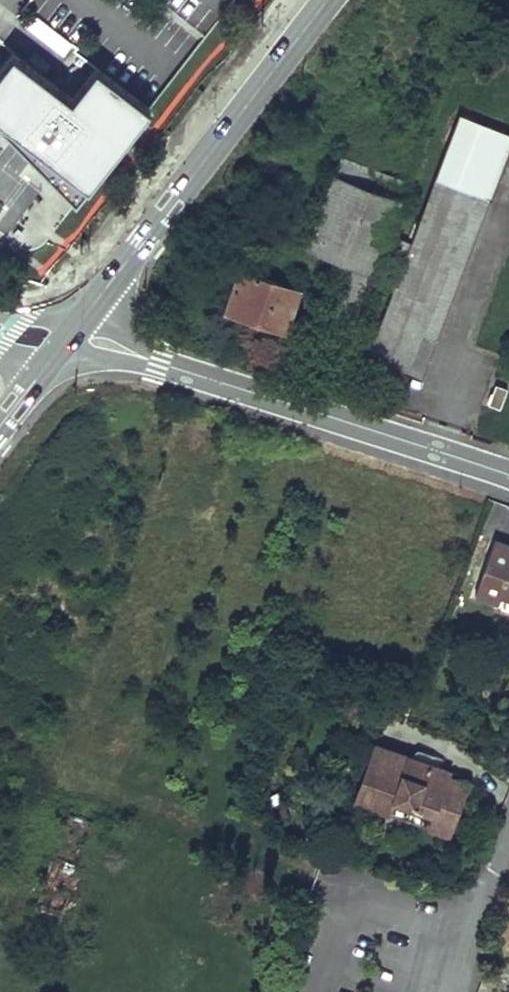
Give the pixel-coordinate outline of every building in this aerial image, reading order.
[(32,13),(23,24),(63,56),(72,45),(32,13)] [(97,67),(72,99),(13,53),(0,68),(0,126),(31,155),(36,148),(45,156),(36,166),(76,204),(150,109),(97,67)] [(479,191),(494,196),(508,155),(508,132),(463,115),(441,176),(416,243),(402,237),(384,284),(399,290),(374,356),(413,370),(426,335),(440,340),(480,233),(466,227),(479,191)] [(36,148),(31,155),(0,126),(0,129),(36,166),(45,156),(36,148)] [(400,197),(407,178),(342,154),(335,172),(400,197)] [(355,318),(400,197),(335,172),(318,215),(308,241),(353,258),(334,311),(355,318)] [(494,196),(479,191),(466,227),(480,233),(494,196)] [(285,326),(299,285),(240,266),(226,306),(285,326)] [(426,335),(413,370),(427,376),(440,340),(426,335)] [(507,389),(496,385),(488,405),(500,409),(507,389)] [(489,531),(469,588),(493,596),(495,590),(508,595),(508,538),(489,531)] [(495,590),(493,596),(491,602),(508,608),(508,595),(495,590)] [(443,763),(422,756),(421,760),(403,754),(404,749),(370,738),(361,765),(395,776),(390,792),(428,805),(423,818),(443,825),(461,774),(441,768),(443,763)] [(425,746),(412,741),(410,743),(407,744),(406,747),(404,749),(403,754),(421,760),(422,756),(425,746)] [(395,776),(361,765),(351,793),(385,805),(390,792),(395,776)] [(53,941),(93,821),(63,811),(23,931),(53,941)]
